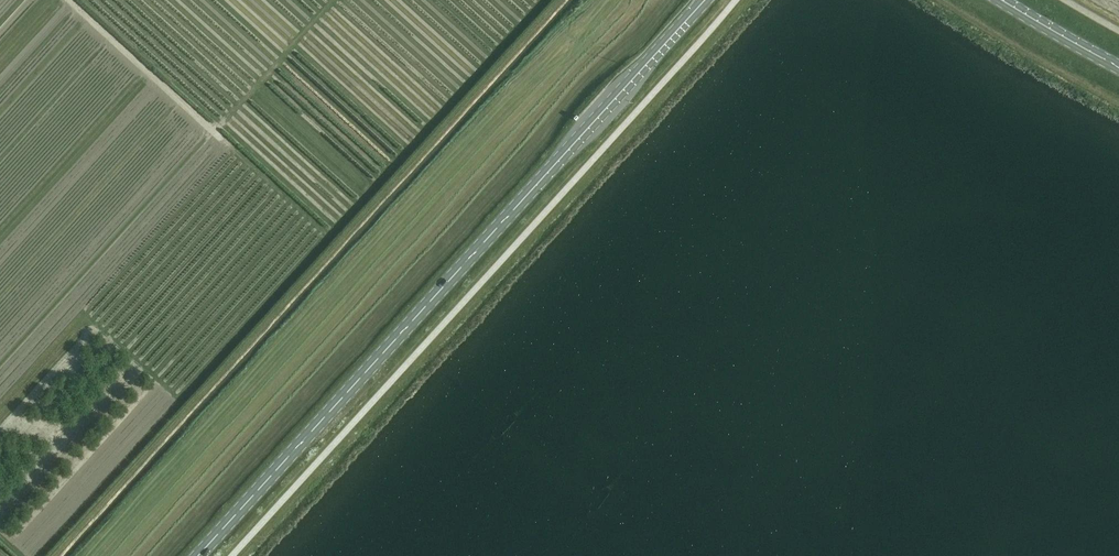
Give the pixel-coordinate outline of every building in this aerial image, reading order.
[(147,385),(153,376),(143,369),(137,378),(147,385)] [(78,372),(69,383),(75,388),(84,377),(78,372)] [(155,407),(148,414),(154,419),(160,412),(155,407)] [(63,472),(71,467),(66,460),(58,464),(63,472)] [(51,473),(45,480),(51,486),(57,479),(51,473)] [(13,484),(11,478),(0,483),(0,490),(13,484)] [(55,503),(65,497),(63,492),(52,497),(55,503)] [(47,524),(42,531),(50,538),(55,531),(47,524)] [(45,544),(39,546),(43,554),(49,552),(45,544)]
